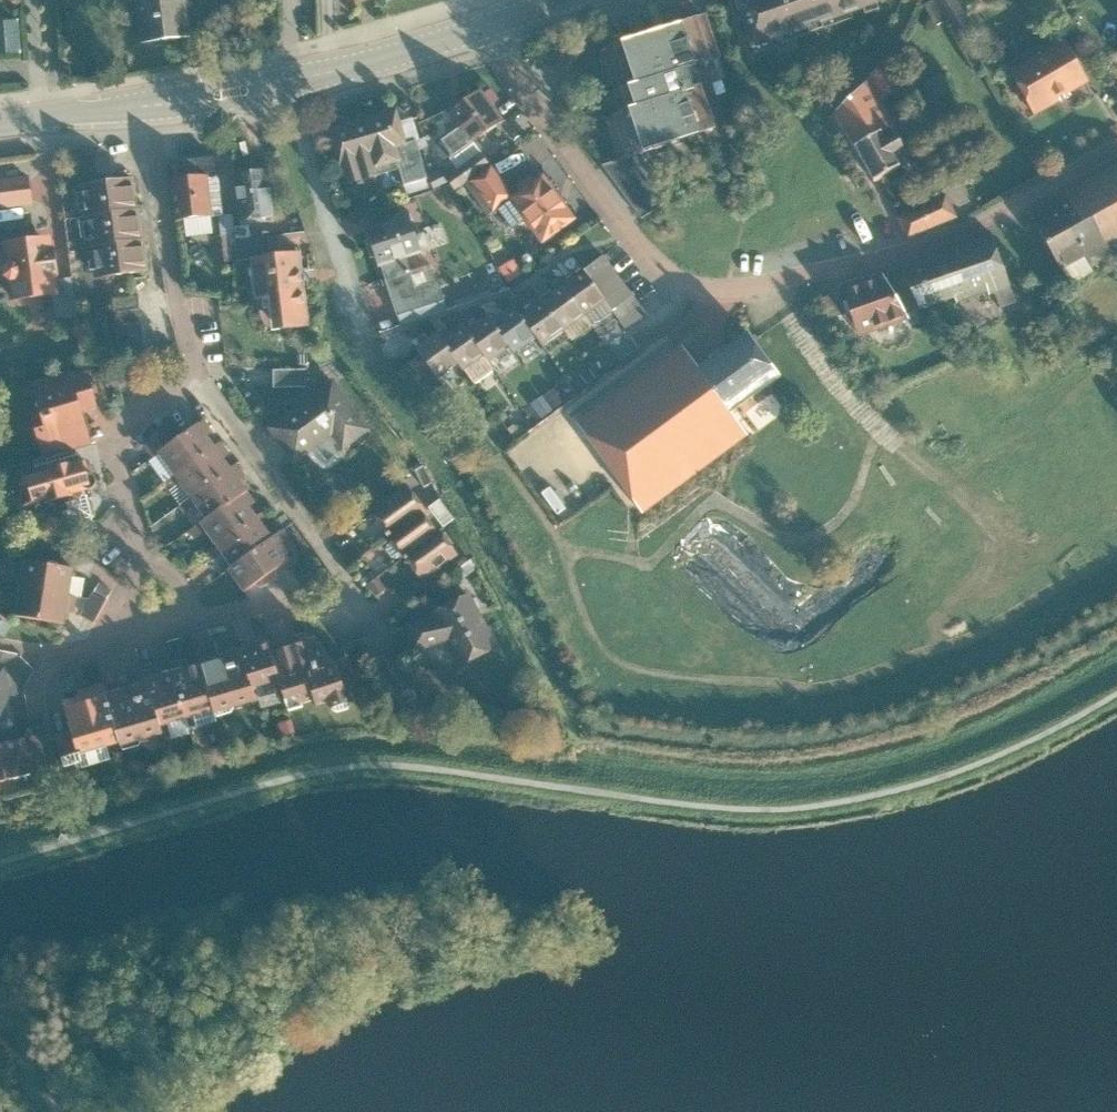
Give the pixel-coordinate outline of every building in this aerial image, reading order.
[(135,45),(192,42),(190,0),(132,0),(135,45)] [(749,46),(874,4),(873,0),(733,0),(749,46)] [(705,11),(606,43),(619,86),(612,88),(619,109),(610,112),(626,158),(632,156),(726,126),(711,82),(719,78),(712,57),(720,53),(705,11)] [(0,18),(0,59),(27,56),(22,16),(0,18)] [(1057,97),(1084,82),(1062,44),(1039,56),(1038,53),(1010,69),(1035,112),(1058,99),(1057,97)] [(884,62),(834,109),(876,179),(900,164),(891,150),(902,143),(876,100),(898,84),(884,62)] [(501,120),(480,91),(451,112),(459,125),(440,139),(451,155),(501,120)] [(394,109),(328,127),(343,182),(397,168),(402,185),(426,177),(415,139),(404,143),(394,109)] [(632,156),(626,158),(602,165),(641,218),(665,202),(632,156)] [(1033,217),(1061,269),(1106,244),(1108,249),(1116,244),(1116,166),(1066,194),(1068,198),(1033,217)] [(271,169),(236,173),(241,219),(276,215),(271,169)] [(492,213),(510,199),(487,169),(469,184),(492,213)] [(574,216),(542,174),(510,199),(542,241),(574,216)] [(210,175),(174,179),(179,218),(214,214),(210,175)] [(87,213),(139,206),(135,176),(83,182),(87,213)] [(3,208),(34,204),(30,177),(0,181),(0,185),(3,208)] [(898,218),(907,238),(953,216),(944,196),(898,218)] [(87,213),(91,243),(143,237),(139,206),(87,213)] [(384,223),(366,229),(378,265),(404,256),(419,251),(405,210),(382,217),(384,223)] [(240,258),(255,257),(272,256),(270,236),(239,239),(240,258)] [(992,236),(906,266),(923,307),(956,295),(958,302),(993,289),(1000,308),(1016,302),(992,236)] [(95,276),(147,269),(143,237),(91,243),(95,276)] [(49,238),(7,243),(13,296),(55,292),(54,279),(49,238)] [(310,324),(301,252),(272,256),(255,257),(258,295),(274,293),(278,327),(310,324)] [(602,254),(581,270),(604,300),(626,328),(647,316),(602,254)] [(404,256),(378,265),(384,282),(410,273),(404,256)] [(507,282),(523,273),(515,258),(499,267),(507,282)] [(923,307),(906,266),(892,271),(907,313),(923,307)] [(581,270),(561,285),(584,315),(604,300),(581,270)] [(909,319),(907,313),(892,271),(842,289),(859,337),(909,319)] [(415,287),(410,273),(384,282),(396,316),(444,300),(436,280),(415,287)] [(72,276),(54,279),(55,292),(59,319),(76,316),(72,276)] [(562,331),(584,315),(561,285),(541,300),(562,331)] [(139,295),(115,298),(120,349),(145,346),(139,295)] [(541,300),(520,315),(535,337),(542,346),(562,331),(541,300)] [(490,322),(508,348),(512,353),(535,337),(520,315),(513,306),(490,322)] [(487,317),(467,331),(483,355),(488,362),(508,348),(490,322),(487,317)] [(440,338),(456,362),(462,370),(483,355),(467,331),(462,324),(440,338)] [(440,338),(435,331),(412,346),(418,355),(433,377),(456,362),(440,338)] [(576,423),(638,509),(741,435),(728,414),(780,375),(747,331),(695,370),(679,349),(576,423)] [(433,377),(418,355),(405,364),(428,395),(441,387),(433,377)] [(308,368),(273,369),(273,384),(308,383),(308,368)] [(72,372),(34,384),(43,418),(35,420),(44,457),(93,442),(84,413),(98,409),(89,374),(73,379),(72,372)] [(335,380),(271,427),(297,461),(334,434),(345,448),(371,428),(335,380)] [(202,422),(160,452),(177,475),(219,445),(202,422)] [(219,445),(177,475),(192,496),(234,466),(219,445)] [(93,489),(86,460),(20,477),(27,506),(93,489)] [(234,466),(192,496),(209,520),(245,494),(251,490),(234,466)] [(378,512),(393,534),(390,536),(405,557),(408,555),(422,577),(456,553),(441,532),(440,533),(425,512),(427,511),(412,489),(378,512)] [(203,524),(218,545),(260,515),(245,494),(209,520),(203,524)] [(260,515),(218,545),(234,567),(276,537),(260,515)] [(276,537),(234,567),(250,590),(292,560),(276,537)] [(21,588),(72,597),(76,572),(25,564),(21,588)] [(96,620),(108,584),(95,580),(83,615),(96,620)] [(72,597),(21,588),(17,615),(68,623),(72,597)] [(499,649),(473,595),(435,614),(437,617),(411,623),(417,649),(449,641),(462,667),(499,649)] [(311,635),(273,646),(286,693),(289,707),(319,699),(319,707),(363,695),(353,660),(339,663),(321,638),(313,641),(311,635)] [(273,646),(248,653),(261,700),(286,693),(273,646)] [(394,708),(417,694),(388,648),(365,662),(394,708)] [(216,662),(231,710),(261,700),(248,653),(216,662)] [(0,659),(0,719),(4,717),(14,693),(7,663),(0,659)] [(198,720),(231,710),(216,662),(184,672),(198,720)] [(151,680),(152,684),(164,727),(198,720),(184,672),(151,680)] [(108,697),(121,744),(165,732),(164,727),(152,684),(108,697)] [(108,697),(67,708),(81,756),(121,744),(108,697)] [(0,746),(0,784),(35,774),(25,739),(0,746)]
